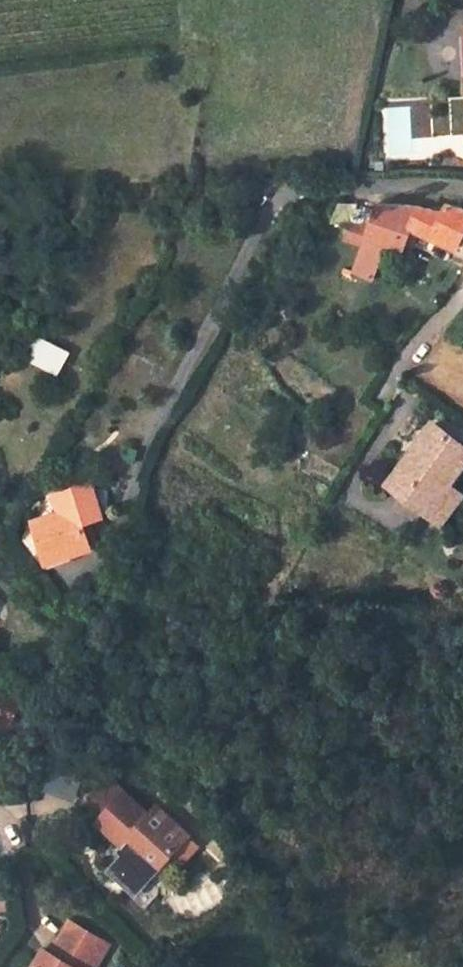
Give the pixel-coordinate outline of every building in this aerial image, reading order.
[(352,224),(356,215),(360,203),(341,205),(334,225),(352,224)] [(406,252),(415,231),(436,242),(459,254),(462,246),(462,209),(450,204),(445,213),(422,206),(382,204),(379,211),(374,226),(356,274),(376,281),(387,248),(406,252)] [(40,337),(28,361),(57,376),(69,352),(40,337)] [(461,499),(447,488),(462,465),(462,449),(430,426),(388,486),(443,524),(461,499)] [(92,540),(85,520),(104,514),(92,481),(56,493),(64,515),(38,524),(51,560),(90,547),(92,540)] [(9,733),(22,708),(0,697),(0,728),(9,733)] [(43,791),(72,802),(78,785),(49,775),(43,791)] [(108,812),(126,791),(116,782),(97,803),(108,812)] [(156,808),(151,814),(126,791),(108,812),(97,824),(129,853),(139,842),(163,864),(188,837),(156,808)] [(129,853),(153,875),(163,864),(139,842),(129,853)] [(14,902),(12,880),(0,882),(0,904),(14,902)] [(72,914),(52,948),(59,951),(78,917),(72,914)] [(110,936),(78,917),(59,951),(52,948),(46,944),(33,966),(79,966),(81,964),(87,966),(92,966),(110,936)]
